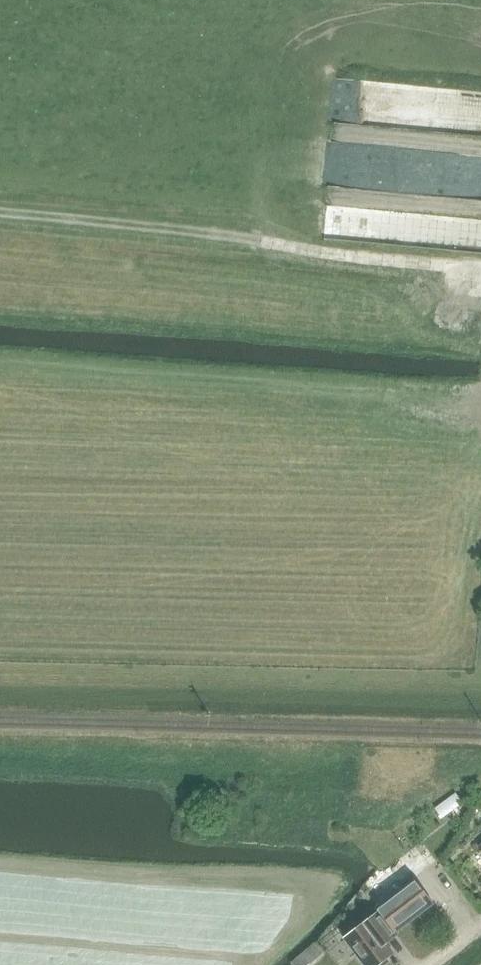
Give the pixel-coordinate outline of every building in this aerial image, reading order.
[(377,908),(380,912),(346,938),(367,964),(380,964),(395,954),(377,931),(388,922),(396,933),(434,903),(415,878),(377,908)] [(291,963),(293,964),(309,964),(324,952),(315,942),(291,963)]
